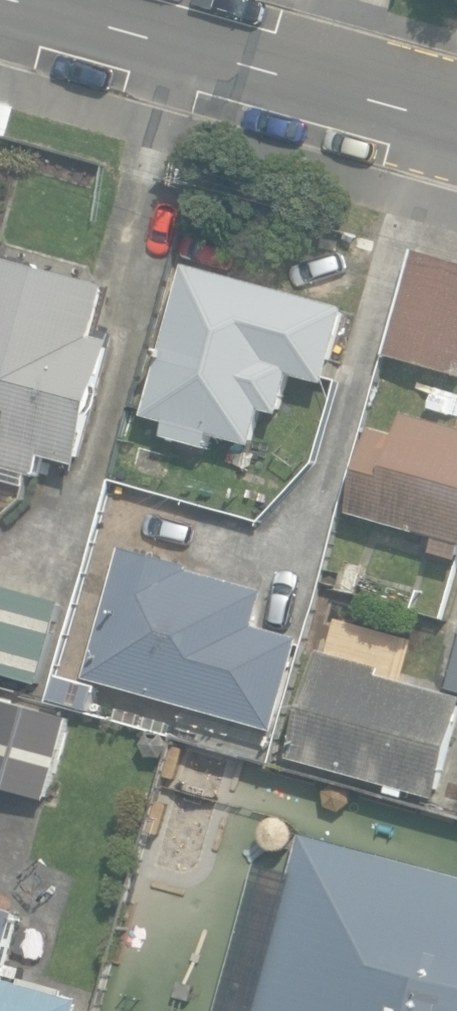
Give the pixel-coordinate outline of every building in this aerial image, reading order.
[(415,249),(385,354),(456,375),(456,261),(415,249)] [(27,487),(31,475),(40,478),(45,457),(78,466),(114,341),(110,340),(113,331),(99,327),(111,284),(0,253),(0,480),(27,487)] [(346,308),(187,264),(144,416),(167,422),(163,435),(209,448),(213,434),(253,446),(264,409),(281,414),(292,374),(325,383),(346,308)] [(455,380),(425,371),(416,403),(446,411),(455,380)] [(349,512),(438,538),(433,553),(456,560),(456,426),(407,412),(400,435),(374,428),(349,512)] [(191,564),(123,546),(86,678),(275,730),(301,637),(257,625),(267,590),(190,569),(191,564)] [(38,683),(62,602),(0,584),(0,672),(38,683)] [(319,649),(290,757),(390,784),(388,792),(406,796),(408,790),(438,798),(456,729),(456,694),(382,674),(384,666),(319,649)] [(88,709),(95,685),(57,673),(50,698),(88,709)] [(0,699),(0,786),(44,799),(68,718),(0,699)] [(302,834),(291,873),(258,864),(215,1010),(456,1010),(456,875),(302,834)] [(17,912),(0,907),(0,973),(17,912)] [(83,1000),(0,977),(0,1010),(80,1010),(83,1000)]
